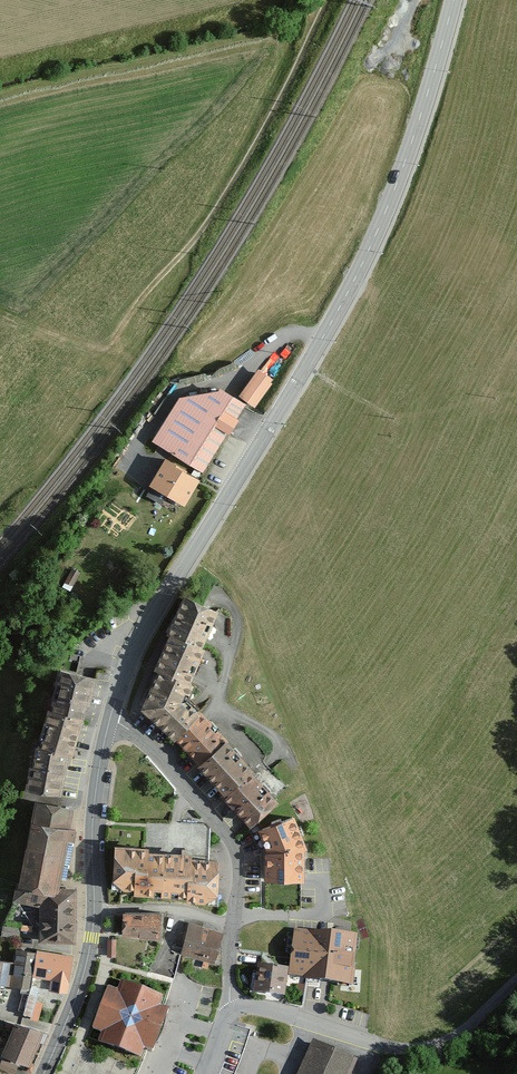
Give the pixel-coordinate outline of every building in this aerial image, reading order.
[(240,396),(255,406),(275,381),(259,370),(240,396)] [(152,442),(203,473),(246,405),(220,388),(217,393),(179,399),(152,442)] [(201,481),(166,460),(151,485),(186,506),(201,481)] [(163,503),(167,495),(154,488),(150,496),(163,503)] [(79,573),(72,570),(66,582),(73,585),(79,573)] [(185,597),(169,633),(172,634),(204,649),(219,611),(185,597)] [(204,649),(172,634),(154,670),(159,672),(192,685),(207,651),(204,649)] [(58,672),(38,748),(69,755),(73,756),(94,682),(58,672)] [(192,685),(159,672),(141,710),(177,746),(199,767),(226,742),(228,740),(205,717),(187,699),(194,686),(192,685)] [(254,771),(226,742),(199,767),(226,797),(252,773),(254,771)] [(29,789),(59,797),(69,755),(39,748),(29,789)] [(281,802),(252,773),(226,797),(223,799),(251,829),(281,802)] [(20,882),(59,888),(66,842),(73,843),(75,830),(69,829),(72,809),(32,803),(20,882)] [(294,817),(257,832),(266,855),(266,881),(301,882),(302,852),(306,850),(294,817)] [(205,824),(146,821),(145,848),(149,849),(149,854),(192,855),(192,861),(209,862),(210,829),(205,824)] [(187,903),(219,904),(220,862),(209,862),(192,861),(192,855),(149,854),(149,849),(145,848),(115,847),(113,890),(136,891),(136,896),(188,898),(187,903)] [(76,892),(41,892),(40,942),(76,942),(76,892)] [(163,942),(164,914),(123,914),(122,937),(139,937),(139,941),(163,942)] [(215,965),(224,934),(190,924),(181,955),(215,965)] [(327,936),(295,932),(291,973),(325,977),(348,980),(352,939),(327,936)] [(33,976),(36,954),(17,951),(14,964),(0,963),(0,986),(21,988),(31,989),(33,976)] [(68,994),(74,956),(36,952),(36,954),(33,976),(50,978),(48,992),(68,994)] [(287,968),(259,964),(255,991),(282,995),(287,968)] [(117,987),(108,983),(93,1024),(102,1028),(98,1040),(140,1056),(144,1046),(147,1047),(152,1049),(168,1007),(164,1006),(160,1004),(164,995),(120,978),(117,987)] [(31,989),(21,988),(21,993),(23,994),(18,1012),(40,1017),(43,1003),(36,1001),(39,991),(31,989)] [(2,1057),(29,1068),(42,1035),(14,1025),(2,1057)] [(310,1042),(296,1073),(351,1073),(356,1063),(310,1042)]
